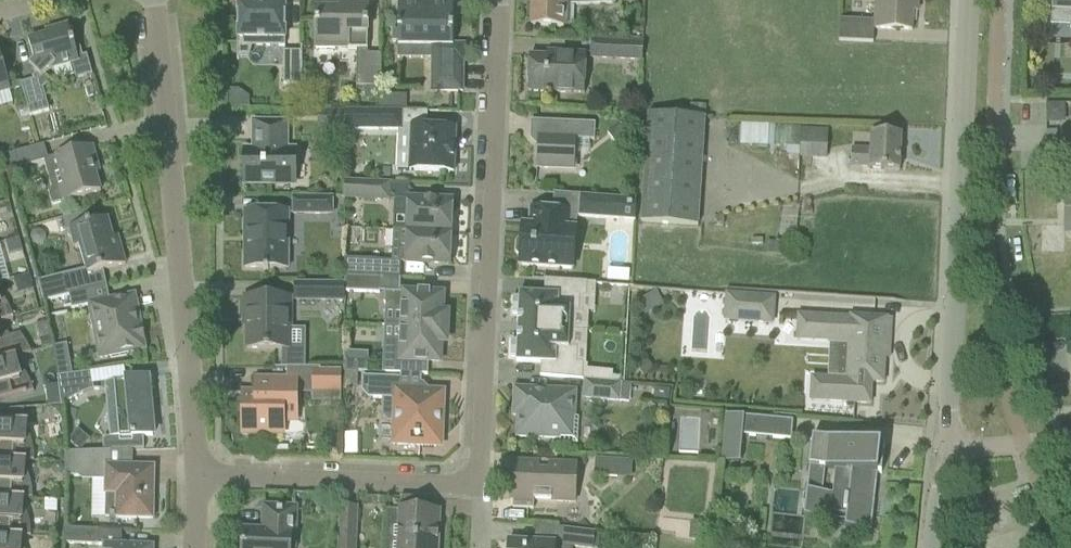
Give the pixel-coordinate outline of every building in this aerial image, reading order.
[(432,4),(432,0),(418,0),(418,4),(398,4),(397,31),(392,31),(392,42),(398,43),(398,59),(430,59),(430,92),(462,92),(462,63),(464,63),(464,46),(452,46),(453,4),(432,4)] [(530,26),(564,27),(564,5),(615,4),(614,0),(531,0),(530,26)] [(874,21),(839,20),(838,41),(873,43),(873,30),(911,31),(913,0),(875,0),(874,21)] [(1052,11),(1070,12),(1069,29),(1070,29),(1070,0),(1053,0),(1052,11)] [(267,3),(267,1),(255,1),(255,3),(237,2),(236,60),(238,60),(238,58),(248,59),(252,47),(284,47),(285,3),(267,3)] [(367,55),(367,3),(340,3),(340,9),(315,9),(315,45),(348,46),(347,49),(357,49),(356,87),(365,87),(364,100),(378,100),(378,87),(380,87),(380,55),(367,55)] [(72,42),(67,26),(45,32),(47,36),(28,42),(33,60),(28,67),(36,73),(32,77),(36,80),(20,84),(22,88),(24,99),(25,99),(30,115),(48,109),(42,88),(50,80),(45,75),(49,71),(71,65),(75,80),(92,75),(86,56),(82,57),(80,49),(76,47),(74,47),(72,42)] [(642,61),(642,44),(591,41),(590,59),(642,61)] [(283,85),(300,85),(300,52),(283,52),(283,85)] [(585,54),(568,53),(546,52),(546,57),(529,57),(528,71),(527,74),(526,83),(528,85),(527,92),(583,94),(585,54)] [(8,92),(22,88),(20,84),(19,81),(7,85),(0,60),(0,94),(8,92)] [(1044,104),(1044,121),(1063,121),(1063,104),(1044,104)] [(344,131),(345,111),(318,111),(318,131),(344,131)] [(401,128),(402,112),(345,111),(344,131),(402,131),(402,136),(410,136),(408,171),(453,173),(455,129),(426,128),(401,128)] [(696,226),(703,116),(648,113),(640,223),(696,226)] [(595,124),(552,122),(530,121),(530,124),(531,124),(531,138),(537,139),(536,168),(574,170),(576,139),(594,140),(595,124)] [(288,124),(276,124),(254,124),(254,152),(245,152),(244,184),(296,184),(296,149),(287,148),(288,124)] [(619,124),(609,132),(616,141),(626,134),(619,124)] [(768,147),(769,125),(741,124),(740,145),(768,147)] [(826,158),(827,130),(776,127),(775,146),(799,147),(799,156),(826,158)] [(901,134),(879,133),(870,133),(868,148),(851,147),(849,168),(899,171),(901,134)] [(17,168),(48,159),(43,144),(13,153),(17,168)] [(95,173),(99,172),(92,147),(53,157),(66,202),(100,192),(95,173)] [(344,181),(343,199),(389,200),(390,183),(344,181)] [(577,218),(634,222),(635,200),(579,196),(577,218)] [(332,215),(333,198),(292,197),(291,214),(332,215)] [(394,200),(394,213),(407,213),(407,232),(450,234),(450,230),(452,228),(452,220),(451,218),(451,202),(421,201),(408,200),(394,200)] [(529,226),(524,225),(522,225),(521,240),(518,240),(515,242),(515,253),(517,255),(520,256),(520,266),(572,270),(574,229),(568,228),(569,213),(530,210),(529,226)] [(86,212),(61,219),(65,232),(68,231),(86,226),(89,225),(86,212)] [(289,212),(266,212),(244,212),(244,269),(263,269),(263,271),(289,271),(289,212)] [(117,237),(112,239),(107,220),(89,225),(86,226),(68,231),(73,249),(79,248),(86,276),(125,265),(117,237)] [(392,261),(392,263),(400,263),(418,264),(449,265),(449,249),(451,248),(451,239),(450,238),(450,234),(407,232),(393,231),(392,261)] [(19,238),(6,242),(9,254),(22,250),(19,238)] [(345,260),(345,277),(375,278),(376,261),(345,260)] [(69,296),(80,294),(75,272),(37,282),(43,302),(69,296)] [(379,294),(380,278),(375,278),(345,277),(344,292),(379,294)] [(586,298),(586,283),(544,280),(544,282),(549,282),(549,295),(518,293),(518,298),(512,298),(512,315),(518,315),(517,328),(569,330),(570,312),(578,312),(579,297),(586,298)] [(343,302),(343,284),(295,282),(294,301),(343,302)] [(1,294),(0,293),(0,322),(1,322),(0,321),(14,318),(12,313),(10,307),(7,302),(1,294)] [(441,295),(411,294),(385,293),(384,305),(392,305),(392,310),(400,310),(399,327),(446,329),(446,315),(441,315),(441,295)] [(72,310),(83,307),(80,294),(69,296),(72,310)] [(772,325),(775,298),(726,294),(724,321),(772,325)] [(142,328),(140,328),(134,296),(109,301),(88,306),(98,361),(128,355),(127,350),(143,347),(143,342),(144,342),(142,328)] [(292,299),(265,298),(244,298),(243,327),(246,327),(246,350),(291,350),(292,299)] [(891,319),(869,318),(797,314),(795,341),(848,344),(845,380),(812,378),(811,401),(870,404),(871,383),(883,383),(885,345),(889,345),(891,319)] [(10,337),(1,322),(0,322),(0,362),(14,358),(14,357),(30,352),(20,335),(10,337)] [(445,343),(446,329),(399,327),(398,343),(390,342),(386,346),(385,373),(400,374),(400,375),(427,376),(428,362),(439,362),(439,343),(445,343)] [(568,349),(569,330),(517,328),(516,341),(510,341),(510,358),(516,358),(515,364),(546,365),(545,377),(539,376),(539,378),(582,382),(583,364),(576,364),(577,349),(568,349)] [(42,349),(52,346),(50,336),(39,339),(42,349)] [(343,371),(367,372),(367,353),(344,352),(343,371)] [(16,363),(14,358),(0,362),(0,402),(2,401),(33,391),(32,385),(28,379),(22,370),(16,363)] [(645,359),(636,366),(643,375),(652,368),(645,359)] [(70,360),(54,363),(57,378),(73,375),(70,360)] [(295,408),(295,394),(312,394),(312,403),(341,403),(341,373),(321,373),(321,369),(286,369),(286,382),(256,381),(256,394),(243,407),(243,433),(282,434),(282,408),(295,408)] [(87,393),(93,392),(90,373),(73,375),(57,378),(61,407),(65,403),(72,399),(79,395),(87,393)] [(394,390),(395,378),(362,377),(362,391),(369,399),(382,399),(381,417),(388,424),(391,424),(390,445),(435,447),(441,442),(443,392),(394,390)] [(147,378),(104,384),(108,439),(111,438),(111,451),(144,450),(144,437),(152,437),(147,378)] [(631,385),(592,382),(584,381),(582,401),(630,404),(631,385)] [(575,392),(536,391),(514,390),(513,416),(517,416),(516,438),(529,438),(529,440),(573,441),(575,392)] [(59,407),(49,408),(50,418),(60,417),(59,407)] [(744,417),(742,436),(792,441),(793,421),(744,417)] [(0,422),(0,460),(24,461),(24,460),(34,460),(34,453),(33,445),(30,437),(24,423),(0,422)] [(828,439),(812,438),(808,467),(824,469),(834,470),(832,494),(810,492),(807,518),(834,521),(834,514),(845,516),(844,528),(865,531),(870,531),(877,474),(881,475),(884,446),(880,446),(880,445),(873,444),(864,443),(848,441),(828,439)] [(153,468),(110,467),(110,451),(65,453),(66,476),(78,477),(82,481),(103,480),(103,495),(106,495),(105,499),(106,507),(109,511),(114,515),(114,519),(152,520),(152,517),(156,513),(156,504),(153,501),(153,468)] [(24,461),(0,460),(0,498),(19,499),(33,499),(33,495),(32,485),(28,476),(24,468),(24,461)] [(575,466),(533,464),(511,463),(509,500),(512,500),(512,509),(533,510),(533,502),(574,504),(575,466)] [(55,465),(52,468),(52,473),(56,476),(60,476),(63,472),(63,467),(60,464),(55,465)] [(19,499),(0,498),(0,536),(16,537),(16,536),(31,536),(31,527),(30,520),(26,511),(19,504),(18,499),(19,499)] [(296,508),(263,507),(262,532),(242,531),(242,547),(294,547),(296,508)] [(439,513),(399,511),(397,547),(438,547),(439,513)] [(705,541),(706,523),(688,522),(688,540),(705,541)] [(96,546),(97,531),(64,529),(63,544),(96,546)] [(596,534),(564,530),(562,547),(566,547),(594,547),(596,534)] [(16,537),(0,536),(0,547),(24,547),(21,544),(16,541),(16,537)] [(355,539),(338,538),(337,547),(355,547),(355,539)]
